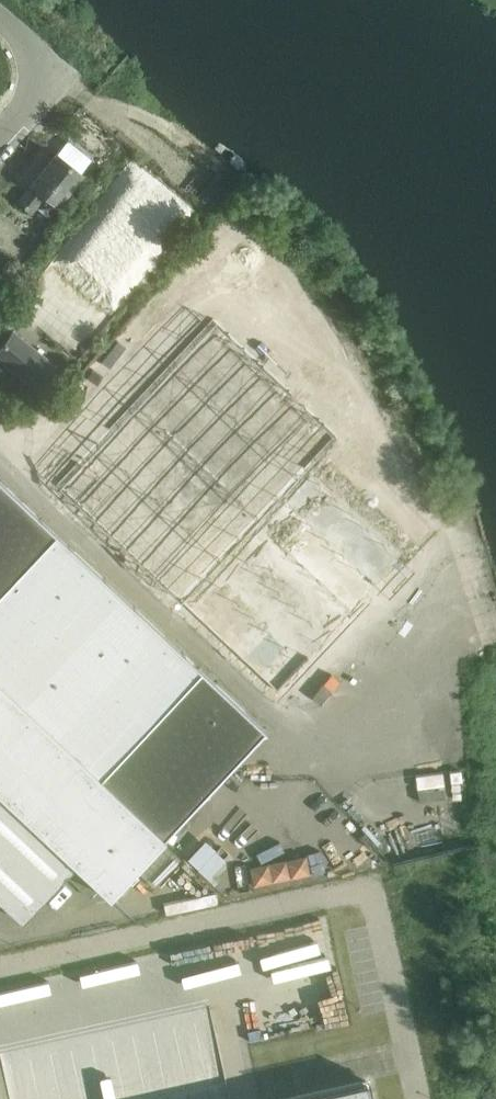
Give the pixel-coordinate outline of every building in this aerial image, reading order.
[(32,184),(18,201),(30,211),(44,193),(57,203),(81,173),(82,171),(81,170),(91,157),(68,139),(58,152),(57,151),(56,153),(31,183),(32,184)] [(213,315),(57,481),(180,597),(303,466),(336,431),(213,315)] [(38,387),(55,364),(13,330),(0,346),(0,357),(38,387)] [(332,485),(353,505),(372,486),(329,445),(319,456),(341,476),(332,485)] [(303,466),(180,597),(276,688),(399,556),(303,466)] [(25,920),(78,862),(112,894),(266,730),(0,480),(0,896),(25,920)] [(189,857),(209,875),(227,855),(207,837),(189,857)] [(249,867),(254,886),(312,871),(307,852),(249,867)] [(69,878),(89,896),(97,887),(77,869),(69,878)] [(279,1098),(371,1098),(366,1080),(279,1098)]
